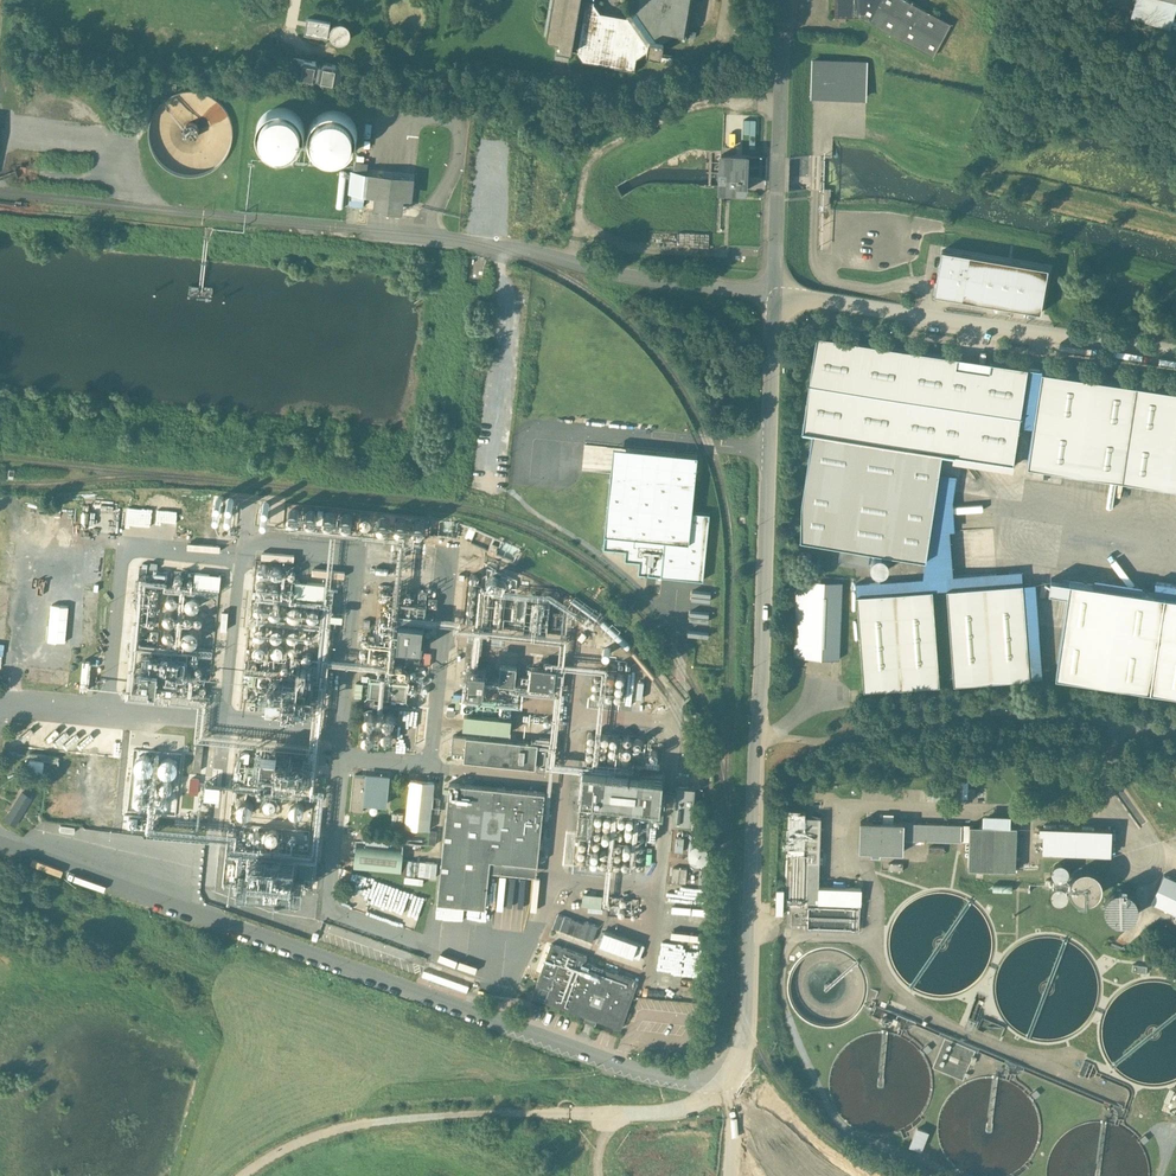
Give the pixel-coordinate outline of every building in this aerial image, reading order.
[(550,41),(560,43),(560,50),(580,54),(585,61),(637,69),(639,57),(665,60),(666,51),(687,47),(693,0),(640,0),(639,10),(630,16),(603,11),(596,0),(557,0),(550,41)] [(838,14),(863,14),(935,54),(952,23),(916,0),(837,0),(838,14)] [(1172,0),(1136,0),(1131,16),(1171,27),(1175,7),(1175,1),(1172,0)] [(346,41),(349,24),(306,16),(303,33),(346,41)] [(305,59),(301,62),(298,76),(301,79),(313,82),(315,79),(319,80),(321,83),(332,86),(337,83),(341,83),(344,69),(339,68),(337,65),(326,63),(321,65),(318,65),(316,61),(305,59)] [(812,60),(811,95),(866,96),(867,61),(812,60)] [(177,82),(161,81),(161,88),(176,89),(177,82)] [(228,121),(228,114),(217,98),(198,89),(177,90),(158,102),(151,118),(151,130),(155,136),(155,143),(179,153),(185,163),(184,155),(189,152),(195,152),(198,147),(204,143),(209,145),(220,138),(228,121)] [(352,115),(338,111),(325,111),(304,120),(301,113),(284,107),(276,107),(255,116),(250,130),(250,131),(258,150),(283,159),(286,158),(292,160),(301,157),(300,147),(304,157),(306,156),(311,156),(322,160),(331,159),(353,151),(358,135),(358,131),(352,115)] [(743,115),(742,132),(755,132),(756,116),(743,115)] [(749,152),(719,151),(718,191),(748,191),(749,152)] [(356,160),(354,181),(353,192),(365,193),(366,182),(368,161),(356,160)] [(403,179),(380,176),(376,209),(400,212),(403,179)] [(1053,269),(945,251),(937,296),(1045,314),(1053,269)] [(1033,369),(819,336),(805,431),(813,432),(941,452),(1018,464),(1033,369)] [(1045,374),(1031,467),(1175,490),(1175,394),(1045,374)] [(941,452),(813,432),(802,508),(802,538),(924,557),(941,452)] [(698,455),(613,446),(603,548),(626,550),(625,559),(639,561),(638,573),(703,579),(710,512),(692,511),(698,455)] [(357,510),(285,502),(283,524),(355,531),(357,510)] [(429,517),(357,510),(355,531),(427,538),(429,517)] [(157,512),(157,533),(174,534),(175,513),(157,512)] [(927,579),(859,585),(866,693),(942,687),(936,593),(950,592),(956,687),(1045,680),(1038,584),(1026,585),(1024,571),(957,575),(954,533),(933,533),(927,579)] [(3,665),(11,540),(0,540),(0,665),(3,665)] [(298,564),(256,560),(254,576),(296,581),(298,564)] [(221,575),(195,572),(194,587),(220,589),(221,575)] [(296,581),(295,595),(324,598),(325,583),(296,581)] [(35,583),(31,637),(66,640),(69,603),(65,603),(67,585),(35,583)] [(1072,584),(1058,679),(1175,696),(1175,599),(1072,584)] [(841,609),(795,608),(793,657),(839,659),(841,609)] [(359,740),(398,742),(402,666),(420,667),(422,623),(387,621),(385,678),(368,677),(367,696),(375,696),(375,706),(369,705),(368,710),(360,710),(359,740)] [(450,759),(536,765),(538,741),(549,742),(554,667),(528,665),(527,674),(515,673),(516,664),(496,663),(496,669),(463,667),(459,727),(510,730),(511,713),(517,713),(519,690),(538,691),(536,714),(528,713),(528,721),(536,721),(535,740),(452,734),(450,759)] [(271,705),(272,697),(269,696),(272,677),(258,674),(252,701),(271,705)] [(462,733),(508,739),(508,733),(463,727),(462,733)] [(588,804),(657,810),(661,775),(636,773),(637,764),(660,766),(662,748),(643,746),(644,737),(593,733),(592,742),(587,742),(586,754),(590,754),(589,769),(576,768),(573,800),(578,800),(577,814),(587,815),(588,804)] [(94,735),(93,749),(111,749),(111,735),(94,735)] [(131,747),(126,828),(224,834),(222,866),(218,877),(221,884),(299,889),(313,855),(304,834),(281,844),(279,844),(270,824),(239,822),(235,832),(219,825),(216,818),(204,817),(198,805),(193,807),(194,800),(192,796),(191,812),(185,815),(175,814),(175,802),(173,796),(173,786),(176,784),(175,780),(178,772),(179,749),(131,747)] [(27,756),(27,767),(40,767),(40,756),(27,756)] [(527,769),(533,769),(532,764),(506,765),(507,781),(527,780),(527,769)] [(367,774),(365,802),(388,804),(390,775),(367,774)] [(59,812),(61,777),(46,776),(44,812),(59,812)] [(404,827),(430,829),(435,782),(410,779),(404,827)] [(201,793),(214,794),(215,783),(201,782),(201,793)] [(545,791),(450,782),(438,901),(486,906),(489,870),(536,875),(545,791)] [(827,800),(827,786),(814,785),(813,800),(827,800)] [(30,794),(21,788),(4,813),(13,819),(30,794)] [(404,802),(406,791),(394,789),(392,801),(404,802)] [(806,811),(788,811),(786,904),(861,907),(862,889),(819,888),(821,818),(806,818),(806,811)] [(359,828),(361,814),(346,813),(345,826),(359,828)] [(961,842),(962,826),(860,822),(859,852),(903,854),(904,841),(961,842)] [(1017,828),(969,826),(968,870),(1016,872),(1017,828)] [(1112,829),(1039,827),(1039,835),(1043,835),(1042,854),(1111,856),(1112,829)] [(701,853),(701,836),(674,835),(674,853),(701,853)] [(404,847),(357,842),(354,868),(401,873),(404,847)] [(1065,898),(1092,902),(1097,873),(1065,868),(1066,865),(1054,863),(1048,901),(1064,903),(1065,898)] [(671,880),(686,880),(686,866),(671,866),(671,880)] [(1164,875),(1150,903),(1175,915),(1175,881),(1164,875)] [(1116,884),(1099,910),(1122,924),(1138,899),(1116,884)] [(775,912),(782,912),(781,887),(774,887),(775,912)] [(601,905),(602,893),(582,891),(580,903),(601,905)] [(334,901),(330,919),(349,924),(353,905),(334,901)] [(557,910),(552,926),(593,938),(597,923),(557,910)] [(361,952),(365,939),(296,916),(292,929),(361,952)] [(602,929),(598,943),(639,956),(643,941),(602,929)] [(551,941),(532,994),(533,995),(586,1014),(621,1026),(633,994),(638,979),(585,959),(587,954),(551,941)] [(417,974),(423,958),(382,944),(377,960),(417,974)] [(1147,966),(1132,964),(1131,971),(1141,972),(1146,973),(1147,966)] [(975,1050),(945,1038),(932,1068),(963,1080),(975,1050)] [(991,1077),(937,1086),(966,1093),(968,1102),(970,1092),(971,1098),(982,1100),(983,1105),(988,1107),(990,1118),(997,1089),(995,1089),(993,1082),(998,1083),(1003,1082),(1005,1089),(1002,1089),(1005,1101),(1008,1088),(1007,1085),(1015,1084),(1006,1081),(1005,1076),(995,1078),(991,1077)] [(1170,1090),(1161,1111),(1175,1117),(1175,1092),(1170,1090)] [(1096,1125),(1094,1122),(1073,1125),(1071,1138),(1091,1141),(1086,1142),(1087,1151),(1083,1152),(1081,1164),(1062,1175),(1105,1175),(1096,1125)] [(917,1126),(916,1126),(909,1145),(921,1150),(925,1140),(929,1131),(917,1126)] [(1148,1159),(1132,1133),(1126,1134),(1128,1138),(1122,1175),(1145,1175),(1148,1159)]
